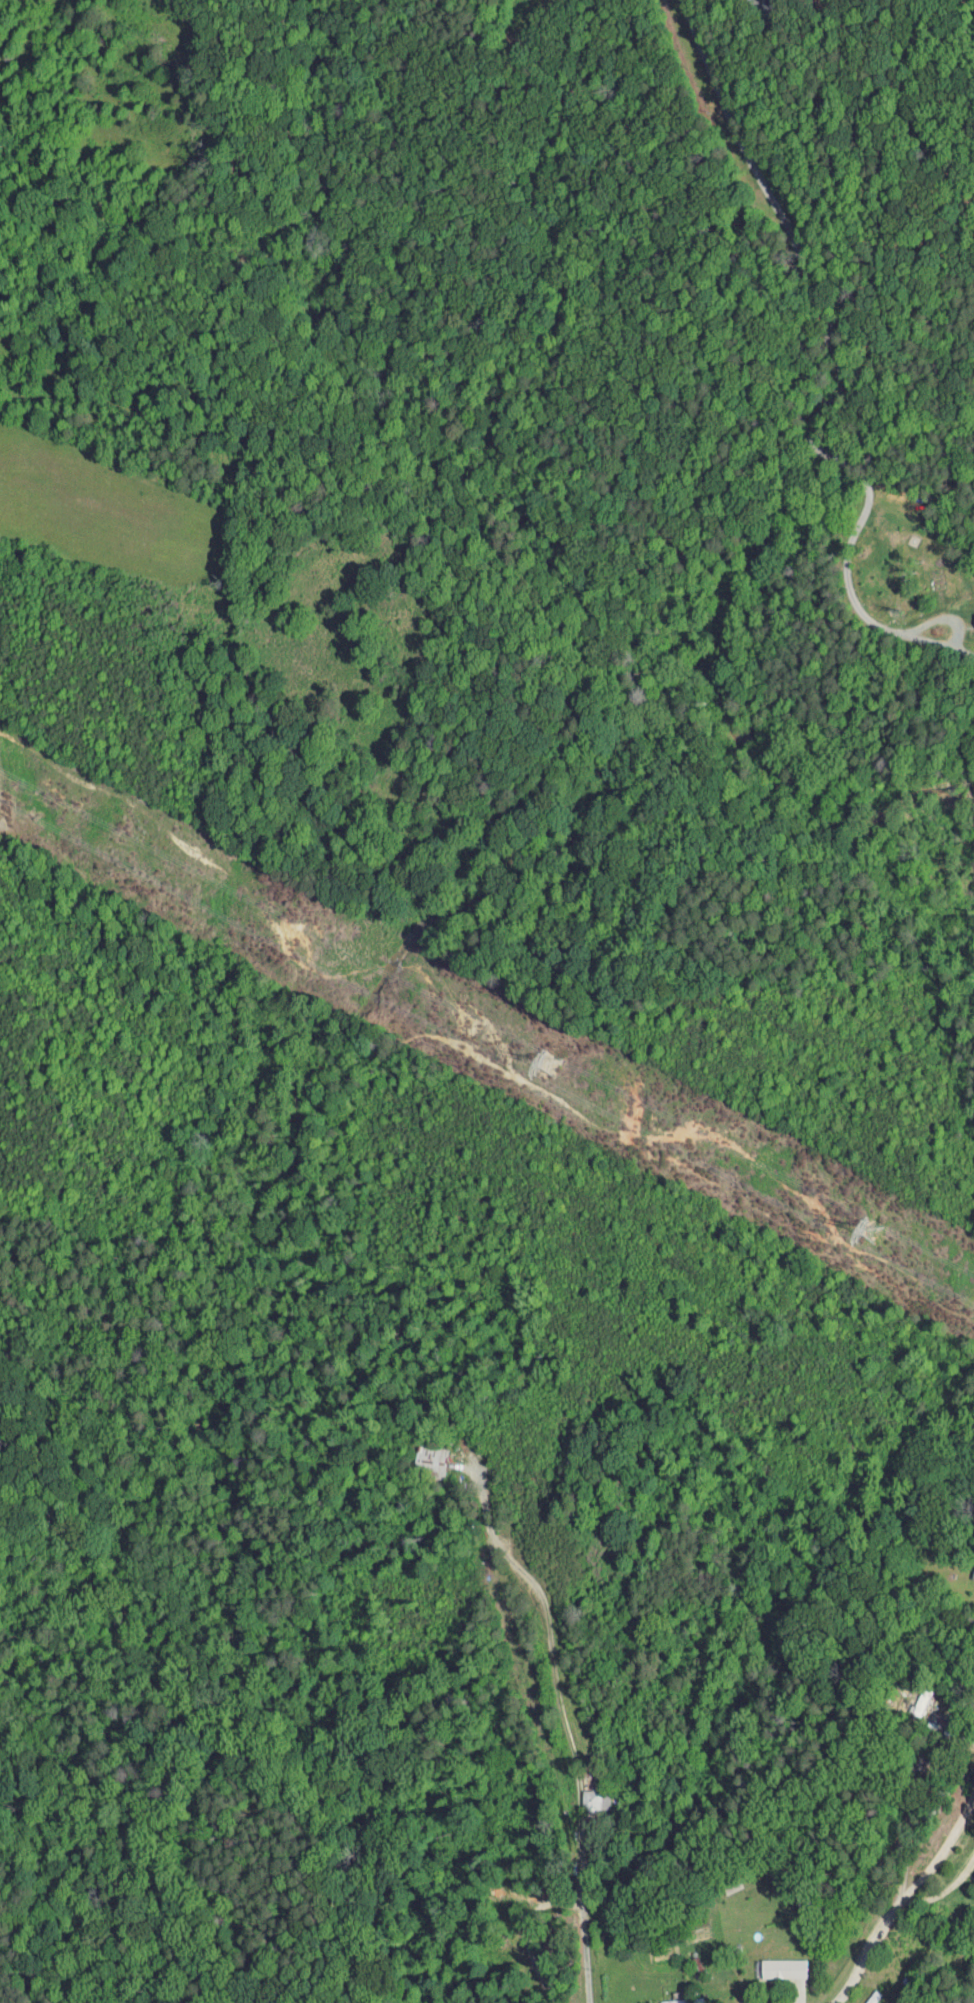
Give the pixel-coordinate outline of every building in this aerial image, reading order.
[(912,1712),(922,1686),(910,1682),(900,1707),(912,1712)] [(569,1786),(569,1804),(598,1805),(598,1787),(569,1786)] [(793,1953),(748,1954),(748,1973),(794,1972),(793,1953)]
